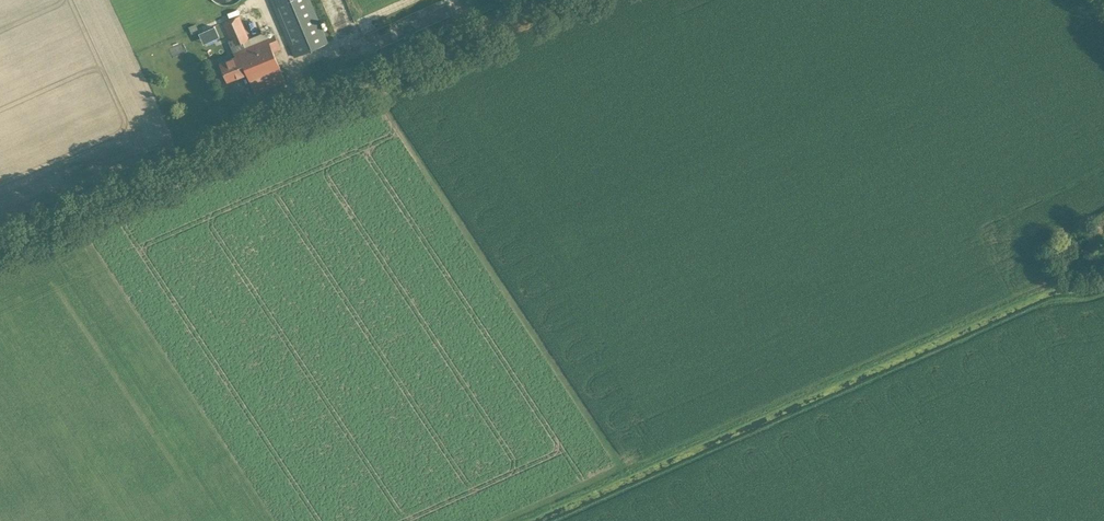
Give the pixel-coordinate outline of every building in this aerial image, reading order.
[(295,56),(328,42),(310,0),(271,0),(295,56)] [(247,73),(255,93),(285,81),(273,51),(281,48),(276,34),(245,47),(243,41),(249,39),(239,15),(223,22),(230,39),(228,40),(235,56),(219,62),(227,81),(247,73)] [(247,22),(251,32),(261,28),(257,18),(247,22)]
